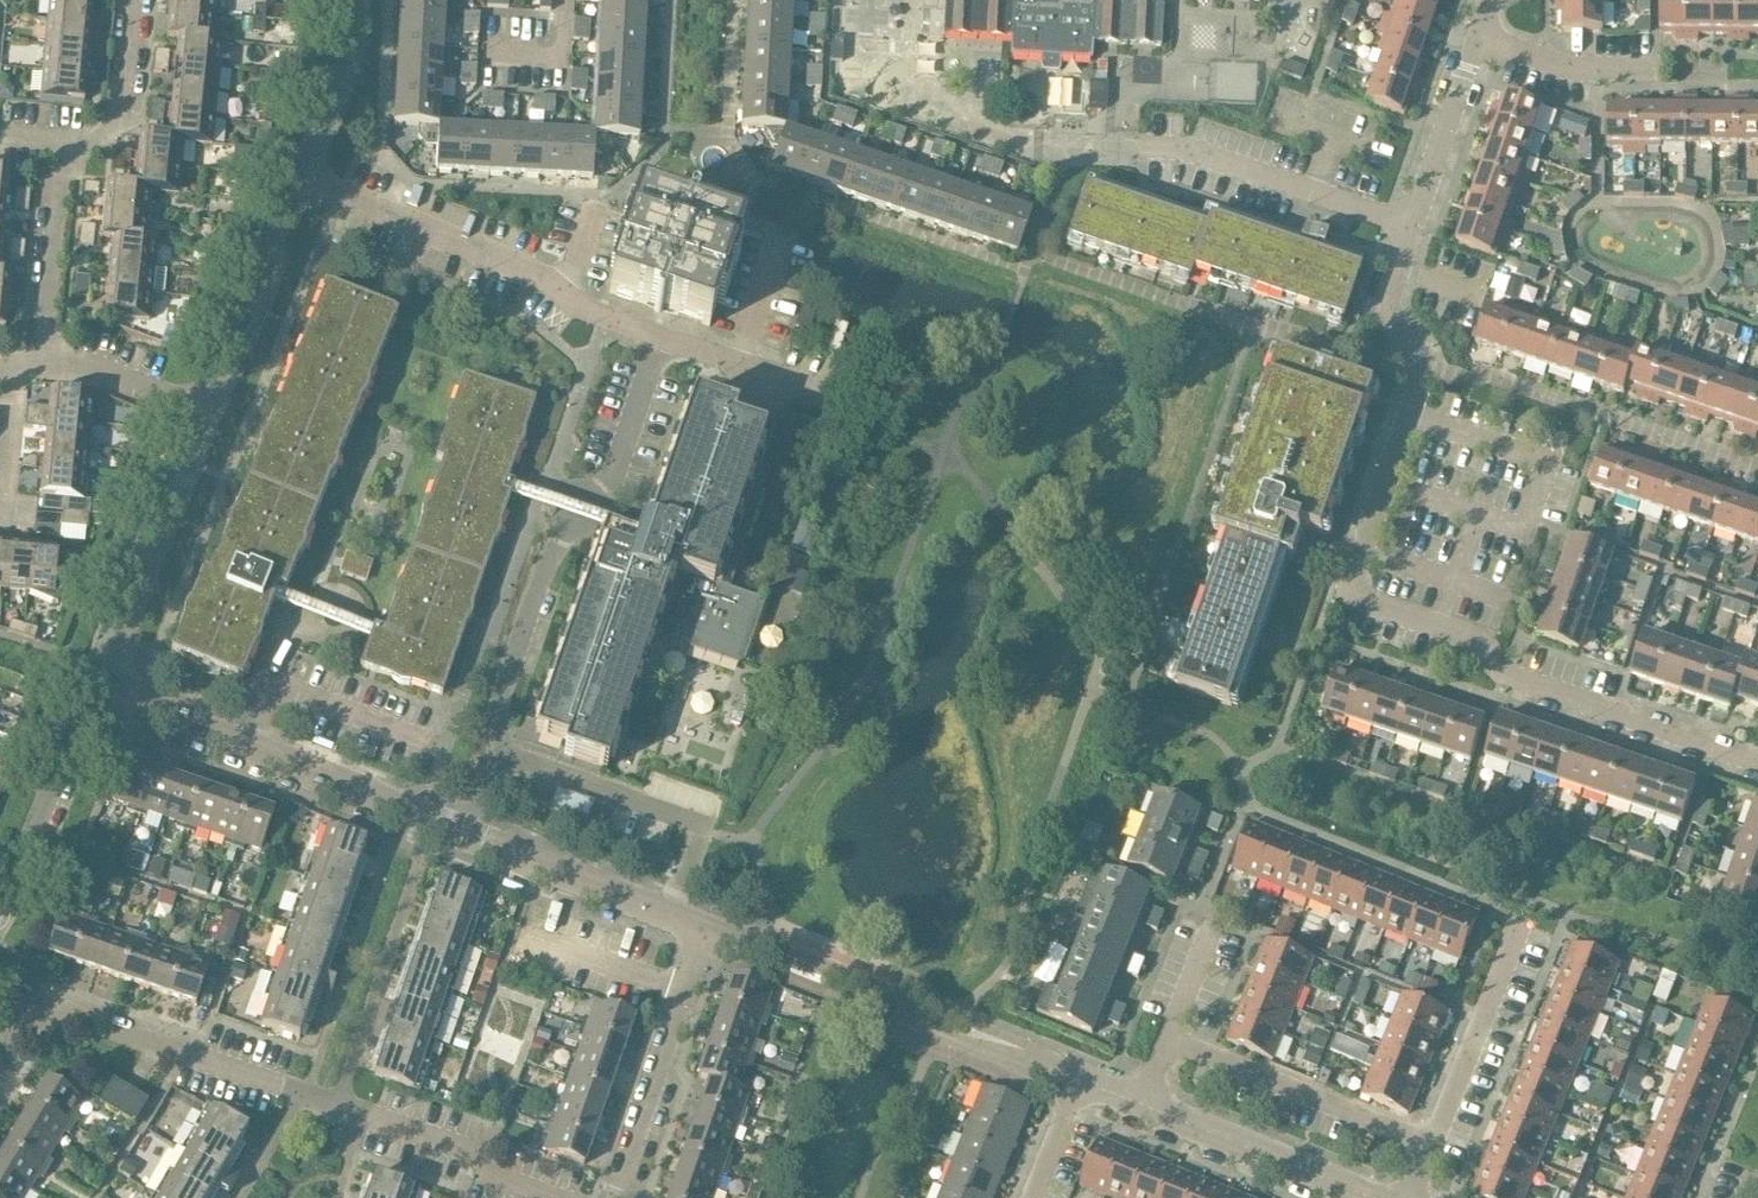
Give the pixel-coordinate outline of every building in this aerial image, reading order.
[(94,0),(49,0),(47,20),(91,24),(94,0)] [(215,0),(170,0),(169,12),(213,16),(215,0)] [(446,0),(402,0),(400,21),(445,24),(446,0)] [(508,0),(498,0),(497,7),(508,8),(508,0)] [(551,0),(540,0),(539,10),(550,11),(551,0)] [(793,0),(748,0),(747,21),(792,23),(793,0)] [(943,36),(945,36),(945,34),(977,36),(977,37),(979,37),(979,36),(1012,38),(1011,54),(1013,55),(1013,53),(1042,55),(1042,69),(1060,70),(1061,56),(1090,58),(1090,59),(1092,59),(1093,42),(1125,43),(1125,45),(1127,45),(1127,44),(1160,45),(1160,47),(1161,47),(1164,5),(1159,5),(1159,0),(945,0),(943,36)] [(1439,0),(1396,0),(1395,2),(1434,15),(1439,0)] [(1687,0),(1661,0),(1660,35),(1676,35),(1676,42),(1687,42),(1687,0)] [(1714,0),(1687,0),(1687,42),(1698,42),(1698,35),(1713,36),(1714,0)] [(1739,0),(1714,0),(1713,36),(1728,36),(1728,42),(1739,42),(1739,0)] [(1739,42),(1750,42),(1750,36),(1757,36),(1757,0),(1739,0),(1739,42)] [(1426,40),(1434,15),(1395,2),(1390,17),(1384,15),(1381,25),(1426,40)] [(1603,30),(1604,3),(1557,3),(1557,14),(1563,14),(1563,30),(1603,30)] [(1651,13),(1651,3),(1639,3),(1639,13),(1651,13)] [(1355,17),(1359,8),(1348,4),(1344,13),(1355,17)] [(264,20),(266,6),(255,5),(254,19),(264,20)] [(645,33),(646,8),(601,5),(600,31),(645,33)] [(211,40),(213,16),(169,12),(166,39),(177,40),(177,38),(211,41),(211,40)] [(1352,26),(1355,17),(1344,13),(1341,22),(1352,26)] [(113,26),(114,15),(100,14),(99,25),(113,26)] [(479,25),(480,15),(465,14),(465,25),(479,25)] [(824,26),(825,16),(811,15),(810,25),(824,26)] [(263,34),(264,20),(254,19),(253,33),(263,34)] [(89,50),(91,24),(47,20),(44,46),(89,50)] [(588,31),(588,20),(574,20),(574,30),(588,31)] [(443,49),(445,24),(400,21),(399,46),(443,49)] [(790,50),(792,23),(747,21),(745,47),(790,50)] [(112,37),(113,26),(99,25),(98,35),(112,37)] [(478,36),(479,25),(465,25),(464,35),(478,36)] [(824,36),(824,26),(810,25),(809,36),(824,36)] [(1418,63),(1426,40),(1381,25),(1378,35),(1383,37),(1378,52),(1382,53),(1382,52),(1417,65),(1418,63)] [(587,41),(588,31),(574,30),(573,40),(587,41)] [(643,59),(645,33),(600,31),(598,57),(643,59)] [(219,68),(222,41),(211,40),(211,41),(177,38),(177,40),(175,64),(219,68)] [(842,62),(843,39),(832,38),(831,61),(842,62)] [(87,75),(89,50),(44,46),(42,71),(87,75)] [(442,75),(443,49),(399,46),(398,73),(442,75)] [(789,75),(790,50),(745,47),(744,73),(789,75)] [(168,63),(169,52),(155,51),(154,62),(168,63)] [(1339,65),(1342,56),(1331,51),(1328,61),(1339,65)] [(1416,80),(1421,64),(1418,63),(1417,65),(1382,52),(1382,53),(1374,77),(1418,92),(1422,82),(1416,80)] [(642,85),(643,59),(598,57),(597,82),(642,85)] [(1336,74),(1339,65),(1328,61),(1324,70),(1336,74)] [(167,74),(168,63),(154,62),(153,72),(167,74)] [(1301,80),(1305,69),(1283,62),(1279,72),(1301,80)] [(217,93),(219,68),(175,64),(173,89),(217,93)] [(108,77),(109,66),(96,65),(94,76),(108,77)] [(476,77),(477,66),(462,65),(462,76),(476,77)] [(821,77),(822,67),(808,66),(807,77),(821,77)] [(585,81),(586,71),(572,70),(571,80),(585,81)] [(84,102),(87,75),(42,71),(39,98),(84,102)] [(440,100),(442,75),(398,73),(396,98),(440,100)] [(787,101),(789,75),(744,73),(742,99),(787,101)] [(107,88),(108,77),(94,76),(93,86),(107,88)] [(476,87),(476,77),(462,76),(461,86),(476,87)] [(821,88),(821,77),(807,77),(807,87),(821,88)] [(1415,103),(1418,92),(1374,77),(1365,102),(1404,115),(1409,101),(1415,103)] [(585,92),(585,81),(571,80),(571,91),(585,92)] [(12,100),(12,92),(7,83),(0,82),(0,99),(12,100)] [(640,110),(642,85),(597,82),(596,108),(640,110)] [(1107,107),(1108,83),(1090,82),(1089,111),(1101,112),(1107,107)] [(214,119),(217,93),(173,89),(170,115),(214,119)] [(492,108),(493,94),(482,94),(481,108),(492,108)] [(502,109),(503,95),(493,94),(492,108),(502,109)] [(1534,133),(1542,108),(1504,95),(1499,109),(1493,107),(1489,118),(1534,133)] [(544,111),(544,97),(534,97),(533,111),(544,111)] [(554,112),(555,98),(544,97),(544,111),(554,112)] [(439,126),(440,100),(396,98),(395,125),(418,126),(418,137),(422,141),(439,126)] [(1686,146),(1686,98),(1675,98),(1675,104),(1659,104),(1659,108),(1661,108),(1660,145),(1661,145),(1686,146)] [(1712,146),(1712,104),(1697,104),(1697,98),(1686,98),(1686,146),(1712,146)] [(786,127),(787,101),(742,99),(741,126),(763,127),(763,135),(767,141),(786,127)] [(1738,146),(1738,99),(1727,99),(1727,105),(1712,104),(1712,146),(1738,146)] [(1749,105),(1749,99),(1738,99),(1738,146),(1757,146),(1757,105),(1749,105)] [(163,114),(164,103),(150,102),(149,113),(163,114)] [(639,137),(640,110),(596,108),(594,134),(609,152),(614,147),(615,136),(639,137)] [(842,124),(847,111),(837,108),(833,121),(842,124)] [(1634,156),(1635,108),(1608,108),(1608,149),(1624,149),(1624,156),(1634,156)] [(1660,145),(1661,108),(1659,108),(1635,108),(1634,156),(1645,156),(1645,149),(1661,149),(1661,145),(1660,145)] [(852,127),(856,114),(847,111),(842,124),(852,127)] [(162,125),(163,114),(149,113),(148,123),(162,125)] [(259,114),(258,123),(271,125),(272,116),(259,114)] [(212,146),(214,119),(170,115),(168,139),(168,140),(183,141),(183,143),(212,146)] [(1526,156),(1534,133),(1489,118),(1486,128),(1492,130),(1486,145),(1490,147),(1491,146),(1526,157),(1526,156)] [(1578,119),(1573,135),(1585,140),(1591,124),(1578,119)] [(891,141),(896,128),(887,125),(882,138),(891,141)] [(463,172),(466,127),(439,126),(422,141),(426,146),(437,147),(436,170),(463,172)] [(489,173),(491,129),(466,127),(463,172),(489,173)] [(796,178),(811,136),(786,127),(767,141),(770,146),(778,148),(771,169),(796,178)] [(901,144),(905,131),(896,128),(891,141),(901,144)] [(514,175),(517,130),(491,129),(489,173),(514,175)] [(540,176),(542,132),(517,130),(514,175),(540,176)] [(565,177),(568,133),(542,132),(540,176),(565,177)] [(593,179),(594,155),(605,156),(609,152),(594,134),(568,133),(565,177),(593,179)] [(181,167),(183,143),(183,141),(168,140),(168,139),(140,136),(137,163),(181,167)] [(821,187),(836,144),(811,136),(796,178),(821,187)] [(940,158),(945,144),(935,141),(930,154),(940,158)] [(1592,152),(1592,142),(1580,142),(1580,152),(1592,152)] [(845,195),(859,152),(836,144),(821,187),(845,195)] [(950,161),(955,148),(945,144),(940,158),(950,161)] [(1524,172),(1529,157),(1526,156),(1526,157),(1491,146),(1490,147),(1483,169),(1527,185),(1531,174),(1524,172)] [(130,162),(131,152),(117,150),(116,161),(130,162)] [(870,203),(884,161),(859,152),(845,195),(870,203)] [(1592,162),(1592,152),(1580,152),(1580,162),(1592,162)] [(989,174),(994,161),(984,158),(979,171),(989,174)] [(129,173),(130,162),(116,161),(115,172),(129,173)] [(894,212),(909,169),(884,161),(870,203),(894,212)] [(999,178),(1003,164),(994,161),(989,174),(999,178)] [(178,195),(181,167),(137,163),(135,188),(135,189),(150,191),(150,192),(178,195)] [(919,220),(933,178),(909,169),(894,212),(919,220)] [(1524,195),(1527,185),(1483,169),(1475,194),(1512,207),(1517,192),(1524,195)] [(9,173),(0,172),(0,199),(6,199),(9,173)] [(1039,191),(1043,178),(1032,174),(1028,188),(1039,191)] [(943,228),(957,186),(933,178),(919,220),(943,228)] [(98,196),(99,185),(85,183),(84,194),(98,196)] [(148,216),(150,192),(150,191),(135,189),(135,188),(106,185),(103,212),(148,216)] [(1634,197),(1634,185),(1624,185),(1624,197),(1634,197)] [(1645,197),(1645,185),(1634,185),(1634,197),(1645,197)] [(1737,197),(1738,185),(1728,185),(1728,197),(1737,197)] [(1748,197),(1748,185),(1738,185),(1737,197),(1748,197)] [(967,236),(981,194),(957,186),(943,228),(967,236)] [(1685,200),(1688,189),(1678,186),(1676,198),(1685,200)] [(1329,259),(1336,240),(1304,230),(1298,248),(1209,218),(1205,229),(1085,187),(1085,188),(1067,241),(1188,282),(1191,271),(1341,323),(1360,269),(1329,259)] [(29,201),(30,191),(17,189),(16,200),(29,201)] [(1695,203),(1698,191),(1688,189),(1685,200),(1695,203)] [(1585,201),(1577,192),(1569,199),(1577,209),(1585,201)] [(991,245),(1006,202),(981,194),(967,236),(991,245)] [(1508,221),(1512,207),(1475,194),(1466,218),(1510,233),(1514,223),(1508,221)] [(1577,209),(1569,199),(1562,206),(1570,215),(1577,209)] [(28,212),(29,201),(16,200),(15,211),(28,212)] [(733,279),(740,257),(734,255),(741,236),(695,220),(696,216),(696,215),(696,213),(695,212),(694,211),(692,211),(691,211),(689,211),(688,212),(688,213),(686,217),(641,201),(634,221),(628,218),(620,240),(623,241),(620,249),(617,248),(610,270),(616,272),(609,293),(655,309),(653,313),(653,315),(653,316),(654,317),(655,318),(657,319),(658,319),(660,318),(661,317),(662,316),(663,311),(709,327),(716,307),(723,309),(730,287),(727,287),(730,278),(733,279)] [(1017,254),(1032,211),(1006,202),(991,245),(1017,254)] [(145,241),(145,240),(148,216),(103,212),(101,238),(112,239),(112,238),(145,241)] [(1507,243),(1510,233),(1466,218),(1458,244),(1495,256),(1501,241),(1507,243)] [(94,237),(95,226),(81,224),(80,235),(94,237)] [(1750,238),(1750,227),(1733,226),(1722,229),(1724,239),(1736,237),(1750,238)] [(93,247),(94,237),(80,235),(79,246),(93,247)] [(1565,245),(1563,235),(1551,237),(1553,248),(1565,245)] [(1750,246),(1750,238),(1736,237),(1724,239),(1726,249),(1738,246),(1750,246)] [(154,268),(156,241),(145,240),(145,241),(112,238),(112,239),(109,264),(154,268)] [(24,252),(25,242),(12,241),(11,251),(24,252)] [(1567,256),(1565,245),(1553,248),(1554,258),(1567,256)] [(23,264),(24,252),(11,251),(10,263),(23,264)] [(165,269),(154,268),(109,264),(107,289),(151,293),(163,294),(165,269)] [(1527,279),(1530,268),(1521,264),(1517,276),(1527,279)] [(1535,282),(1540,271),(1530,268),(1527,279),(1535,282)] [(1578,283),(1583,273),(1575,268),(1569,278),(1578,283)] [(1587,289),(1593,279),(1583,273),(1578,283),(1587,289)] [(1723,289),(1729,281),(1720,274),(1714,282),(1723,289)] [(11,276),(0,275),(0,302),(8,303),(11,276)] [(89,287),(90,276),(76,275),(75,286),(89,287)] [(1716,297),(1723,289),(1714,282),(1707,290),(1716,297)] [(88,298),(89,287),(75,286),(74,297),(88,298)] [(305,542),(330,480),(330,481),(336,472),(338,463),(337,463),(361,402),(362,402),(368,394),(369,384),(368,384),(393,323),(394,324),(398,315),(394,314),(394,313),(379,306),(329,286),(329,287),(325,286),(321,295),(323,295),(298,356),(297,356),(292,363),(292,364),(290,373),(291,374),(267,434),(266,434),(261,442),(260,443),(259,452),(260,452),(235,513),(234,513),(229,520),(228,522),(227,531),(228,531),(216,561),(214,560),(208,574),(203,572),(191,604),(190,604),(185,611),(184,613),(183,621),(184,622),(171,653),(241,681),(254,650),(255,650),(260,641),(262,632),(261,632),(274,600),(272,600),(277,588),(285,591),(298,559),(299,560),(304,552),(304,551),(306,542),(305,542)] [(149,320),(151,293),(107,289),(104,316),(149,320)] [(1627,302),(1631,292),(1622,289),(1618,299),(1627,302)] [(1637,306),(1641,296),(1631,292),(1627,302),(1637,306)] [(1689,312),(1688,301),(1688,300),(1678,301),(1679,313),(1689,312)] [(1679,313),(1678,301),(1667,303),(1669,315),(1679,313)] [(8,303),(0,302),(0,329),(6,329),(8,303)] [(809,333),(818,309),(818,308),(805,303),(796,328),(809,333)] [(1502,352),(1517,307),(1506,304),(1505,309),(1490,304),(1477,344),(1502,352)] [(1526,360),(1540,321),(1525,316),(1527,311),(1517,307),(1502,352),(1526,360)] [(1551,369),(1566,324),(1555,320),(1553,326),(1540,321),(1526,360),(1551,369)] [(1726,336),(1730,325),(1720,321),(1716,333),(1726,336)] [(1575,377),(1588,338),(1574,333),(1576,328),(1566,324),(1551,369),(1575,377)] [(1735,339),(1739,328),(1730,325),(1726,336),(1735,339)] [(1599,385),(1614,340),(1604,337),(1602,342),(1588,338),(1575,377),(1599,385)] [(1625,389),(1637,355),(1636,354),(1622,350),(1624,344),(1614,340),(1599,385),(1625,394),(1626,389),(1625,389)] [(1648,402),(1663,358),(1638,349),(1636,354),(1637,355),(1625,389),(1626,389),(1640,393),(1638,399),(1648,402)] [(1324,537),(1329,523),(1376,387),(1281,354),(1225,517),(1237,521),(1179,687),(1232,706),(1284,557),(1303,564),(1314,533),(1324,537)] [(1675,405),(1688,366),(1663,358),(1648,402),(1658,406),(1660,400),(1675,405)] [(1697,419),(1712,374),(1688,366),(1675,405),(1689,410),(1687,416),(1697,419)] [(1724,422),(1737,383),(1712,374),(1697,419),(1708,423),(1710,417),(1724,422)] [(499,536),(500,535),(501,526),(500,526),(511,493),(504,491),(506,486),(518,450),(519,450),(524,441),(525,432),(536,400),(464,375),(453,407),(452,407),(448,415),(447,416),(446,425),(447,426),(436,458),(442,460),(428,501),(423,509),(422,510),(421,519),(422,520),(401,582),(400,582),(395,589),(395,591),(394,600),(395,600),(385,630),(374,626),(360,667),(392,678),(392,679),(401,684),(410,685),(410,684),(442,695),(466,624),(467,625),(472,616),(473,607),(472,606),(494,544),(499,536)] [(1757,400),(1757,390),(1737,383),(1724,422),(1738,426),(1736,432),(1746,435),(1757,400)] [(92,423),(95,396),(50,392),(48,407),(28,405),(27,417),(92,423)] [(729,590),(736,570),(778,446),(779,446),(780,444),(764,439),(765,434),(734,423),(738,412),(730,410),(730,409),(703,400),(697,416),(690,414),(656,513),(661,515),(656,528),(651,526),(651,527),(628,519),(625,527),(622,535),(610,531),(611,530),(606,529),(537,731),(569,742),(565,753),(572,755),(572,756),(606,768),(639,673),(660,614),(680,621),(673,639),(691,645),(691,644),(740,661),(760,603),(762,604),(763,601),(729,590)] [(1746,435),(1757,439),(1757,435),(1757,400),(1746,435)] [(90,449),(92,423),(27,417),(26,428),(46,430),(45,444),(90,449)] [(127,446),(127,453),(138,453),(139,442),(133,442),(127,446)] [(87,474),(90,449),(45,444),(42,470),(87,474)] [(1617,496),(1632,451),(1622,448),(1620,454),(1604,448),(1591,487),(1617,496)] [(1641,504),(1654,465),(1641,461),(1643,455),(1632,451),(1617,496),(1641,504)] [(36,470),(37,458),(23,456),(22,468),(36,470)] [(1665,512),(1681,468),(1671,464),(1669,470),(1654,465),(1641,504),(1665,512)] [(1689,520),(1703,482),(1689,477),(1691,471),(1681,468),(1665,512),(1689,520)] [(85,500),(87,474),(42,470),(40,496),(64,498),(63,512),(90,515),(92,502),(92,501),(85,500)] [(1714,529),(1729,484),(1719,481),(1717,487),(1703,482),(1689,520),(1714,529)] [(1739,537),(1751,499),(1738,494),(1740,488),(1729,484),(1714,529),(1739,537)] [(1751,499),(1739,537),(1757,544),(1757,501),(1751,499)] [(92,502),(90,515),(110,516),(111,504),(92,502)] [(89,529),(90,515),(63,512),(61,526),(89,529)] [(1601,541),(1605,530),(1596,527),(1592,538),(1601,541)] [(1611,544),(1615,533),(1605,530),(1601,541),(1611,544)] [(1605,578),(1614,553),(1573,539),(1565,564),(1605,578)] [(1650,558),(1654,546),(1644,543),(1640,554),(1650,558)] [(28,592),(33,548),(7,545),(2,589),(28,592)] [(1660,561),(1664,550),(1654,546),(1650,558),(1660,561)] [(59,604),(74,566),(58,559),(59,550),(33,548),(28,592),(59,604)] [(1597,602),(1605,578),(1565,564),(1556,588),(1597,602)] [(1697,578),(1701,567),(1691,564),(1688,575),(1697,578)] [(1706,582),(1710,570),(1701,567),(1697,578),(1706,582)] [(1650,593),(1655,581),(1643,577),(1639,589),(1650,593)] [(1745,595),(1749,584),(1740,580),(1736,592),(1745,595)] [(1687,597),(1691,586),(1678,582),(1675,593),(1687,597)] [(1757,589),(1757,587),(1749,584),(1745,595),(1755,598),(1757,589)] [(1699,602),(1703,590),(1691,586),(1687,597),(1699,602)] [(1589,626),(1597,602),(1556,588),(1548,612),(1589,626)] [(1646,605),(1650,593),(1639,589),(1635,602),(1646,605)] [(1735,614),(1739,603),(1727,599),(1723,610),(1735,614)] [(1748,618),(1752,607),(1739,603),(1735,614),(1748,618)] [(1580,652),(1589,626),(1548,612),(1539,637),(1580,652)] [(22,635),(25,624),(12,620),(8,631),(22,635)] [(35,639),(38,628),(25,624),(22,635),(35,639)] [(1633,642),(1638,629),(1626,626),(1622,638),(1633,642)] [(1657,683),(1671,643),(1646,634),(1632,674),(1657,683)] [(1630,654),(1633,642),(1622,638),(1618,650),(1630,654)] [(1682,692),(1696,651),(1671,643),(1657,683),(1682,692)] [(1707,700),(1720,660),(1696,651),(1682,692),(1707,700)] [(1748,657),(1744,668),(1745,668),(1735,697),(1757,705),(1757,661),(1748,657)] [(1735,697),(1745,668),(1744,668),(1720,660),(1707,700),(1731,708),(1735,697)] [(1349,720),(1362,680),(1337,671),(1323,712),(1349,720)] [(1373,728),(1387,688),(1362,680),(1349,720),(1373,728)] [(39,698),(44,686),(33,681),(28,693),(39,698)] [(1397,737),(1411,697),(1387,688),(1373,728),(1397,737)] [(1422,745),(1435,705),(1411,697),(1397,737),(1422,745)] [(1445,753),(1459,713),(1435,705),(1422,745),(1445,753)] [(28,724),(33,712),(23,708),(18,719),(28,724)] [(1471,762),(1485,722),(1459,713),(1445,753),(1471,762)] [(1511,765),(1524,725),(1499,716),(1485,757),(1511,765)] [(24,735),(28,724),(18,719),(13,731),(24,735)] [(1535,774),(1549,733),(1524,725),(1511,765),(1535,774)] [(1559,782),(1573,741),(1549,733),(1535,774),(1559,782)] [(1584,790),(1598,750),(1573,741),(1559,782),(1584,790)] [(14,761),(18,749),(7,745),(3,756),(14,761)] [(1334,763),(1338,751),(1325,746),(1321,758),(1334,763)] [(1608,798),(1622,758),(1598,750),(1584,790),(1608,798)] [(1346,767),(1351,755),(1338,751),(1334,763),(1346,767)] [(14,761),(3,756),(0,763),(0,768),(9,772),(14,761)] [(1632,807),(1646,766),(1622,758),(1608,798),(1632,807)] [(137,814),(152,770),(126,761),(113,799),(130,805),(128,811),(137,814)] [(1382,779),(1386,768),(1374,763),(1370,775),(1382,779)] [(1657,815),(1670,774),(1646,766),(1632,807),(1657,815)] [(1395,784),(1399,772),(1386,768),(1382,779),(1395,784)] [(164,817),(177,778),(152,770),(137,814),(147,818),(149,812),(164,817)] [(1682,823),(1696,783),(1670,774),(1657,815),(1682,823)] [(185,831),(200,786),(177,778),(164,817),(178,822),(176,828),(185,831)] [(1431,796),(1435,784),(1423,780),(1419,792),(1431,796)] [(1443,800),(1447,788),(1435,784),(1431,796),(1443,800)] [(211,833),(225,795),(200,786),(185,831),(195,834),(197,828),(211,833)] [(1496,808),(1500,796),(1487,792),(1483,804),(1496,808)] [(234,847),(249,803),(225,795),(211,833),(227,839),(225,844),(234,847)] [(1194,837),(1204,812),(1161,795),(1151,820),(1194,837)] [(1508,812),(1512,800),(1500,796),(1496,808),(1508,812)] [(1707,816),(1712,803),(1701,799),(1697,812),(1707,816)] [(262,851),(275,812),(249,803),(234,847),(244,851),(246,845),(262,851)] [(1756,803),(1747,829),(1757,833),(1757,804),(1756,803)] [(1544,824),(1548,813),(1536,808),(1532,820),(1544,824)] [(1703,828),(1707,816),(1697,812),(1692,824),(1703,828)] [(1556,829),(1560,817),(1548,813),(1544,824),(1556,829)] [(1219,835),(1225,821),(1214,816),(1209,830),(1219,835)] [(1184,861),(1194,837),(1151,820),(1141,844),(1184,861)] [(1260,879),(1278,833),(1252,823),(1233,869),(1260,879)] [(1593,841),(1597,829),(1584,825),(1580,837),(1593,841)] [(300,1039),(368,843),(322,828),(255,1024),(300,1039)] [(1605,845),(1609,833),(1597,829),(1593,841),(1605,845)] [(1747,829),(1739,853),(1757,860),(1757,833),(1747,829)] [(1284,889),(1303,844),(1278,833),(1260,879),(1284,889)] [(1641,858),(1645,846),(1633,842),(1629,853),(1641,858)] [(1173,887),(1184,861),(1141,844),(1131,869),(1173,887)] [(1310,899),(1328,854),(1303,844),(1284,889),(1310,899)] [(1654,862),(1658,850),(1645,846),(1641,858),(1654,862)] [(1691,864),(1696,851),(1684,847),(1680,860),(1691,864)] [(1205,870),(1211,856),(1200,852),(1194,866),(1205,870)] [(1739,853),(1731,878),(1757,887),(1757,860),(1739,853)] [(1334,909),(1353,864),(1328,854),(1310,899),(1334,909)] [(1687,877),(1691,864),(1680,860),(1676,873),(1687,877)] [(1360,919),(1378,874),(1353,864),(1334,909),(1360,919)] [(1200,883),(1205,870),(1194,866),(1189,878),(1200,883)] [(1085,894),(1097,899),(1059,992),(1047,987),(1036,1013),(1092,1035),(1151,890),(1096,868),(1085,894)] [(1385,930),(1404,884),(1378,874),(1360,919),(1385,930)] [(1731,878),(1722,903),(1757,915),(1757,887),(1731,878)] [(420,1093),(487,897),(443,882),(375,1078),(420,1093)] [(1410,940),(1429,894),(1404,884),(1385,930),(1410,940)] [(161,892),(157,905),(173,910),(177,897),(161,892)] [(1436,950),(1454,904),(1429,894),(1410,940),(1436,950)] [(1233,901),(1229,912),(1244,918),(1248,906),(1233,901)] [(1462,960),(1480,915),(1454,904),(1436,950),(1462,960)] [(1161,924),(1164,914),(1154,910),(1150,919),(1161,924)] [(1255,910),(1250,923),(1265,929),(1270,915),(1255,910)] [(226,913),(220,930),(242,937),(248,920),(226,913)] [(74,962),(89,917),(80,914),(78,919),(62,914),(48,953),(74,962)] [(98,970),(111,931),(96,926),(98,920),(89,917),(74,962),(98,970)] [(1157,933),(1161,924),(1150,919),(1146,929),(1157,933)] [(1282,921),(1277,933),(1291,938),(1296,926),(1282,921)] [(123,979),(138,934),(128,931),(127,936),(111,931),(98,970),(123,979)] [(147,987),(160,947),(145,943),(147,937),(138,934),(123,979),(147,987)] [(1305,984),(1315,959),(1269,940),(1259,966),(1305,984)] [(1610,989),(1621,963),(1574,944),(1564,970),(1610,989)] [(171,995),(186,950),(177,947),(175,953),(160,947),(147,987),(171,995)] [(239,949),(234,961),(244,964),(248,952),(239,949)] [(197,1004),(210,965),(194,959),(196,954),(186,950),(171,995),(197,1004)] [(488,953),(483,969),(494,973),(500,957),(488,953)] [(1358,954),(1355,963),(1369,968),(1372,960),(1358,954)] [(1142,971),(1146,961),(1135,957),(1131,966),(1142,971)] [(233,964),(228,978),(242,982),(247,968),(233,964)] [(1138,980),(1142,971),(1131,966),(1127,976),(1138,980)] [(1295,1010),(1305,984),(1259,966),(1248,991),(1295,1010)] [(1600,1014),(1610,989),(1564,970),(1553,996),(1600,1014)] [(1410,973),(1405,985),(1420,991),(1425,979),(1410,973)] [(767,1006),(772,990),(732,976),(723,1001),(769,1017),(772,1008),(767,1006)] [(1344,1000),(1352,981),(1343,977),(1335,997),(1344,1000)] [(1426,980),(1421,991),(1436,997),(1440,985),(1426,980)] [(477,985),(471,1001),(483,1005),(488,989),(477,985)] [(1285,1034),(1295,1010),(1248,991),(1238,1016),(1285,1034)] [(1439,1038),(1449,1013),(1449,1012),(1403,994),(1393,1019),(1439,1038)] [(1590,1039),(1600,1014),(1553,996),(1543,1021),(1590,1039)] [(1743,1043),(1754,1017),(1708,999),(1698,1024),(1743,1043)] [(221,1000),(216,1014),(230,1019),(235,1005),(221,1000)] [(766,1026),(769,1017),(723,1001),(715,1026),(755,1040),(760,1024),(766,1026)] [(1123,1018),(1127,1007),(1117,1003),(1113,1014),(1123,1018)] [(626,1042),(634,1017),(595,1004),(589,1020),(583,1018),(580,1027),(626,1042)] [(381,1039),(390,1013),(382,1010),(373,1036),(381,1039)] [(1327,1012),(1324,1021),(1334,1025),(1338,1016),(1327,1012)] [(1119,1028),(1123,1018),(1113,1014),(1109,1024),(1119,1028)] [(1274,1061),(1285,1034),(1238,1016),(1228,1042),(1274,1061)] [(1429,1063),(1439,1038),(1393,1019),(1383,1044),(1429,1063)] [(1580,1065),(1590,1039),(1543,1021),(1533,1046),(1580,1065)] [(1733,1068),(1743,1043),(1698,1024),(1687,1050),(1733,1068)] [(750,1054),(755,1040),(715,1026),(707,1050),(753,1065),(756,1056),(750,1054)] [(617,1067),(626,1042),(580,1027),(577,1037),(583,1039),(578,1053),(617,1067)] [(1317,1030),(1310,1046),(1325,1052),(1332,1036),(1317,1030)] [(1621,1035),(1616,1049),(1628,1054),(1634,1040),(1621,1035)] [(457,1036),(453,1048),(466,1052),(470,1040),(457,1036)] [(1643,1041),(1636,1059),(1647,1064),(1655,1045),(1643,1041)] [(1419,1088),(1429,1063),(1383,1044),(1373,1070),(1419,1088)] [(1310,1046),(1304,1063),(1319,1069),(1325,1052),(1310,1046)] [(1569,1090),(1580,1065),(1533,1046),(1523,1071),(1569,1090)] [(749,1075),(753,1065),(707,1050),(698,1076),(709,1080),(709,1079),(738,1089),(738,1088),(743,1073),(749,1075)] [(1723,1093),(1733,1068),(1687,1050),(1677,1075),(1723,1093)] [(609,1091),(617,1067),(578,1053),(573,1069),(567,1067),(564,1076),(609,1091)] [(782,1053),(779,1063),(794,1068),(797,1058),(782,1053)] [(1616,1063),(1610,1079),(1618,1082),(1624,1067),(1616,1063)] [(1633,1067),(1626,1085),(1640,1090),(1647,1072),(1633,1067)] [(1409,1114),(1419,1088),(1373,1070),(1363,1096),(1409,1114)] [(1559,1115),(1569,1090),(1523,1071),(1512,1096),(1559,1115)] [(1713,1118),(1723,1093),(1677,1075),(1667,1100),(1713,1118)] [(601,1116),(609,1091),(564,1076),(560,1086),(566,1087),(561,1102),(601,1116)] [(74,1115),(83,1100),(48,1079),(34,1102),(75,1126),(80,1118),(74,1115)] [(134,1124),(148,1100),(113,1079),(99,1103),(134,1124)] [(744,1107),(749,1092),(738,1088),(738,1089),(709,1079),(709,1080),(701,1103),(746,1119),(750,1109),(744,1107)] [(1021,1131),(1031,1104),(985,1085),(974,1112),(1021,1131)] [(1626,1085),(1620,1100),(1637,1107),(1643,1092),(1640,1090),(1626,1085)] [(1602,1088),(1597,1102),(1610,1107),(1615,1093),(1602,1088)] [(1549,1140),(1559,1115),(1512,1096),(1502,1121),(1549,1140)] [(1703,1144),(1713,1118),(1667,1100),(1657,1125),(1703,1144)] [(75,1126),(34,1102),(20,1124),(56,1146),(65,1132),(70,1135),(75,1126)] [(592,1140),(601,1116),(561,1102),(556,1117),(550,1115),(547,1124),(592,1140)] [(743,1129),(746,1119),(701,1103),(692,1128),(732,1141),(737,1126),(743,1129)] [(249,1130),(207,1106),(152,1197),(208,1197),(249,1130)] [(1011,1156),(1021,1131),(974,1112),(964,1137),(1011,1156)] [(1539,1165),(1549,1140),(1502,1121),(1492,1147),(1539,1165)] [(48,1159),(56,1146),(20,1124),(7,1146),(48,1171),(53,1162),(48,1159)] [(584,1166),(592,1140),(547,1124),(544,1134),(550,1136),(544,1152),(584,1166)] [(1693,1169),(1703,1144),(1657,1125),(1647,1150),(1693,1169)] [(1621,1126),(1611,1129),(1614,1140),(1624,1137),(1621,1126)] [(727,1156),(732,1141),(692,1128),(684,1152),(729,1168),(733,1158),(727,1156)] [(108,1129),(102,1138),(113,1145),(119,1136),(108,1129)] [(1001,1181),(1011,1156),(964,1137),(954,1162),(1001,1181)] [(1107,1196),(1125,1149),(1099,1139),(1080,1185),(1107,1196)] [(1603,1144),(1598,1157),(1607,1161),(1612,1148),(1603,1144)] [(7,1146),(0,1158),(0,1172),(29,1190),(38,1176),(43,1179),(48,1171),(7,1146)] [(1529,1190),(1539,1165),(1492,1147),(1482,1172),(1529,1190)] [(1150,1159),(1125,1149),(1107,1196),(1112,1197),(1135,1197),(1150,1159)] [(1683,1194),(1693,1169),(1647,1150),(1637,1175),(1683,1194)] [(726,1177),(729,1168),(684,1152),(676,1176),(716,1190),(721,1175),(726,1177)] [(1176,1170),(1150,1159),(1135,1197),(1164,1197),(1176,1170)] [(125,1160),(118,1171),(130,1179),(137,1168),(125,1160)] [(1001,1181),(954,1162),(944,1187),(971,1197),(994,1197),(1001,1181)] [(1578,1181),(1584,1168),(1576,1165),(1570,1178),(1578,1181)] [(1201,1180),(1176,1170),(1164,1197),(1194,1197),(1201,1180)] [(29,1190),(0,1172),(0,1197),(25,1197),(29,1190)] [(1529,1190),(1482,1172),(1471,1197),(1473,1197),(1525,1197),(1529,1190)] [(420,1191),(375,1175),(367,1197),(418,1197),(420,1191)] [(1683,1194),(1637,1175),(1628,1197),(1681,1197),(1683,1194)] [(716,1190),(676,1176),(668,1197),(713,1197),(716,1190)] [(1227,1190),(1201,1180),(1194,1197),(1223,1197),(1227,1190)] [(745,1197),(758,1197),(761,1189),(749,1185),(745,1197)] [(944,1187),(940,1197),(971,1197),(944,1187)] [(1227,1190),(1223,1197),(1247,1197),(1227,1190)]
